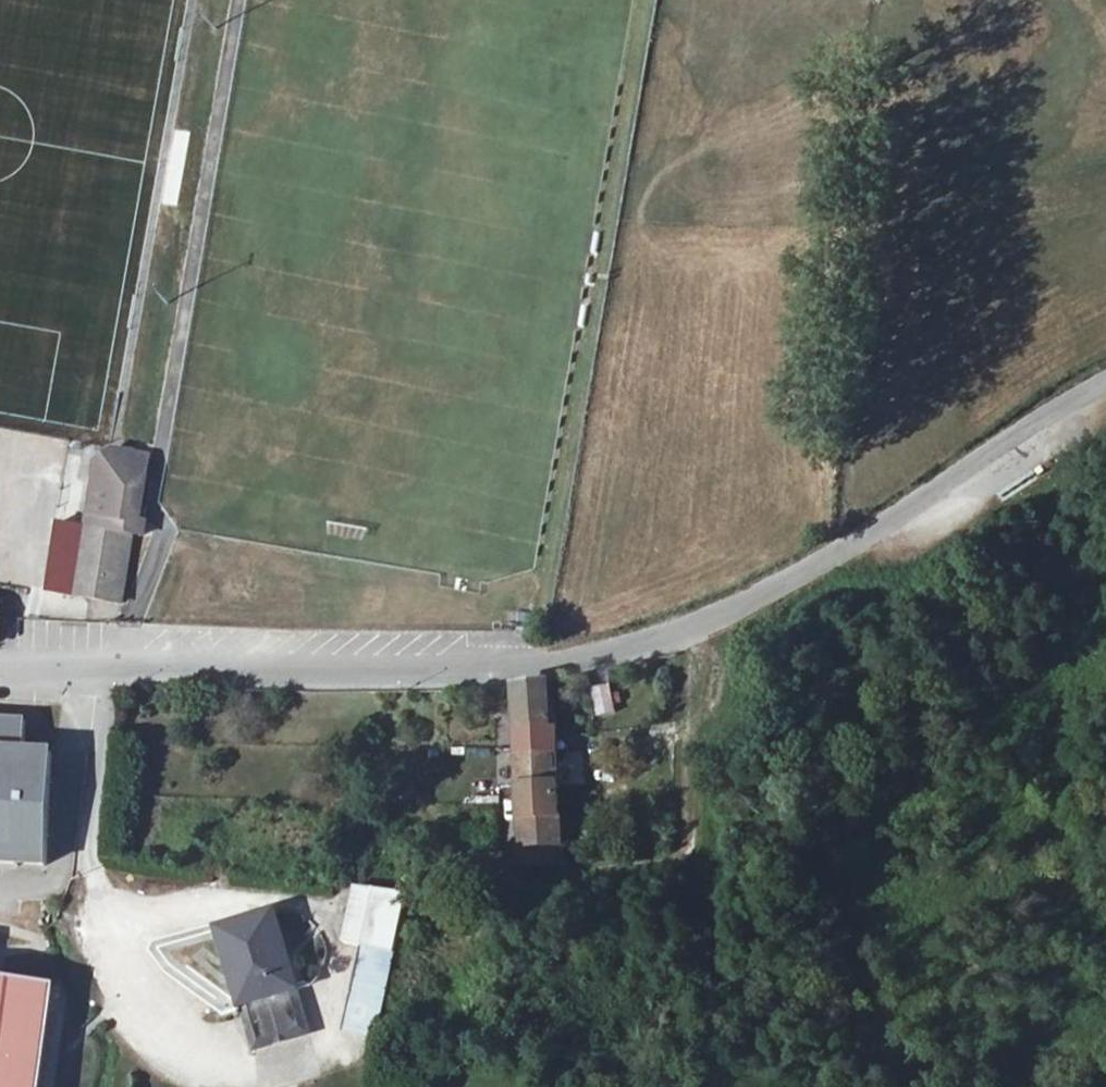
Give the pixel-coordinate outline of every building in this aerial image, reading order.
[(126,600),(138,527),(134,526),(139,491),(155,481),(159,452),(118,447),(97,460),(87,524),(52,518),(40,587),(126,600)] [(548,683),(516,688),(528,867),(562,864),(560,799),(559,777),(558,748),(558,739),(557,730),(551,730),(548,683)] [(610,686),(592,690),(596,716),(615,713),(610,686)] [(59,869),(64,753),(35,752),(36,718),(0,717),(0,866),(59,869)] [(335,945),(358,950),(340,1032),(377,1040),(408,897),(348,884),(335,945)] [(238,1009),(251,1053),(310,1035),(271,903),(202,924),(228,1012),(238,1009)] [(0,971),(0,1086),(58,1086),(62,1054),(71,981),(0,971)]
